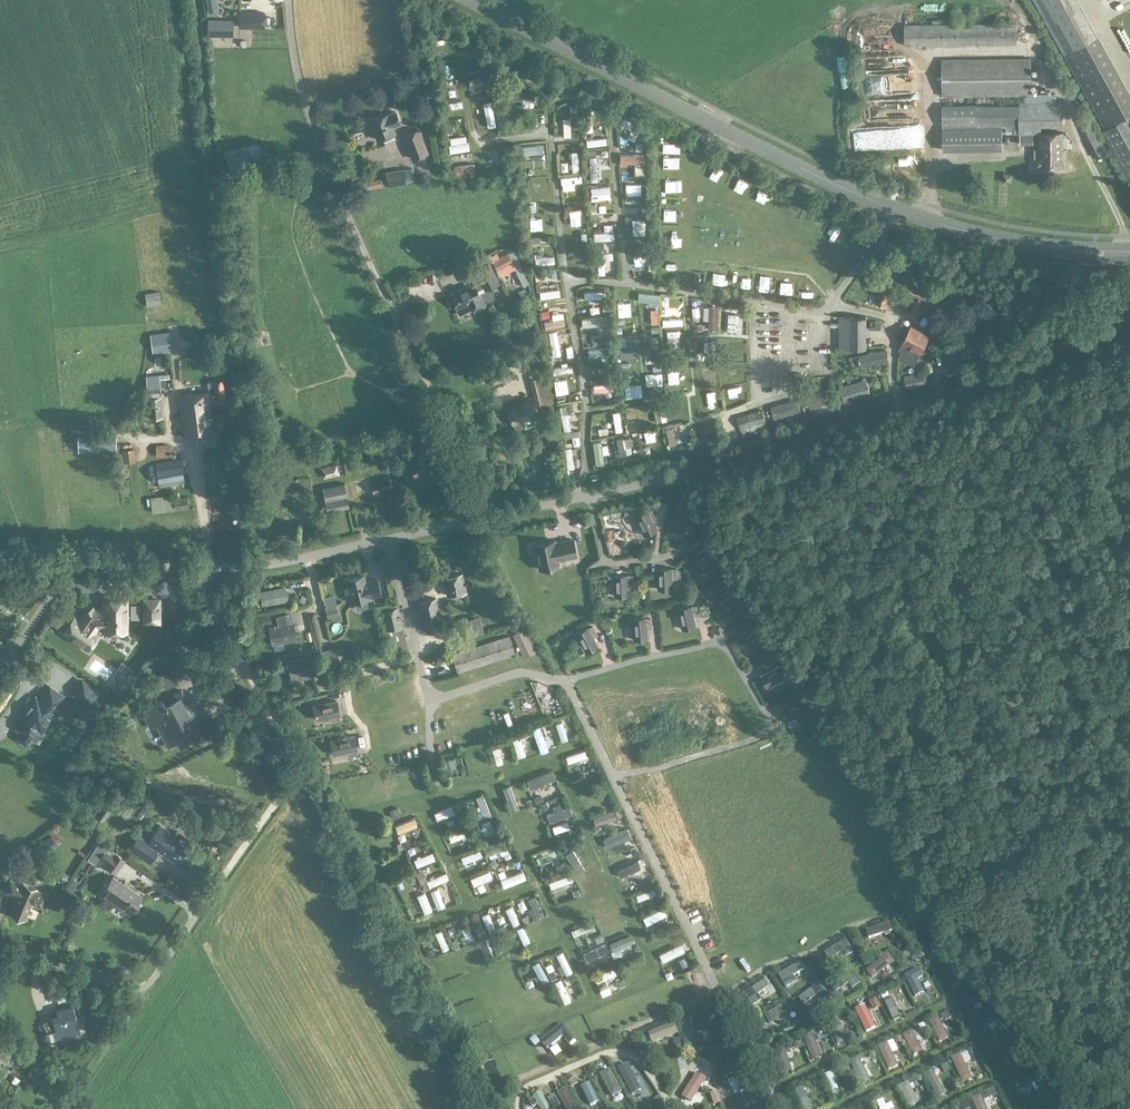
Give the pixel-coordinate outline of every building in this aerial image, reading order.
[(217,0),(207,0),(209,12),(219,10),(217,0)] [(1079,0),(1038,0),(1107,124),(1129,111),(1129,91),(1079,0)] [(239,26),(264,27),(264,13),(239,12),(239,26)] [(208,36),(234,36),(234,20),(208,19),(208,24),(206,24),(206,33),(208,34),(208,36)] [(905,45),(1016,44),(1016,23),(904,24),(905,45)] [(443,33),(435,34),(439,59),(447,58),(443,33)] [(1118,55),(1113,59),(1120,68),(1125,64),(1118,55)] [(943,96),(1026,95),(1032,95),(1032,94),(1031,58),(943,59),(943,96)] [(878,75),(894,75),(894,61),(878,61),(878,75)] [(943,105),(943,148),(1002,148),(1002,126),(1005,126),(1005,133),(1040,133),(1042,133),(1042,126),(1063,125),(1062,100),(1055,100),(1055,94),(1032,94),(1032,95),(1026,95),(1026,101),(1020,101),(1019,104),(976,105),(943,105)] [(449,118),(467,114),(465,105),(447,109),(449,118)] [(388,114),(387,114),(370,121),(377,139),(395,132),(392,126),(399,123),(395,111),(388,114)] [(640,125),(623,117),(620,123),(637,131),(640,125)] [(1098,136),(1093,124),(1090,117),(1079,121),(1088,141),(1087,142),(1093,157),(1103,152),(1097,137),(1098,136)] [(1125,118),(1101,132),(1127,180),(1129,179),(1129,126),(1125,118)] [(453,132),(452,121),(445,122),(446,133),(453,132)] [(403,135),(412,160),(429,154),(420,129),(403,135)] [(1063,132),(1042,133),(1040,133),(1040,149),(1035,149),(1036,167),(1041,167),(1041,168),(1064,167),(1063,132)] [(606,145),(606,138),(586,140),(587,147),(606,145)] [(473,158),(472,149),(459,150),(460,154),(453,154),(454,160),(473,158)] [(620,163),(643,163),(643,154),(620,155),(620,163)] [(598,172),(596,155),(590,156),(592,172),(598,172)] [(380,178),(360,182),(361,191),(406,183),(404,169),(403,169),(386,172),(387,178),(380,179),(380,178)] [(1003,173),(1003,182),(1012,182),(1012,173),(1003,173)] [(581,175),(560,178),(561,185),(582,182),(581,175)] [(591,188),(591,195),(610,193),(609,186),(591,188)] [(637,199),(644,199),(644,189),(629,189),(629,195),(637,195),(637,199)] [(599,213),(591,213),(592,222),(599,222),(599,213)] [(541,219),(533,219),(534,237),(542,236),(541,219)] [(497,252),(491,255),(493,260),(492,260),(493,261),(498,271),(500,276),(514,269),(516,268),(508,253),(508,252),(499,257),(497,252)] [(550,252),(537,254),(538,260),(551,259),(550,252)] [(580,262),(582,262),(583,272),(589,271),(588,254),(580,254),(580,262)] [(601,279),(608,279),(607,254),(600,255),(601,279)] [(475,282),(451,294),(458,308),(461,314),(473,308),(474,310),(486,305),(480,291),(479,289),(485,286),(486,288),(500,282),(490,262),(476,269),(481,279),(475,282)] [(563,282),(549,282),(549,285),(544,285),(544,291),(563,291),(563,282)] [(770,293),(771,287),(750,283),(749,290),(770,293)] [(903,307),(902,309),(912,314),(919,317),(927,301),(929,302),(930,299),(931,300),(933,295),(932,294),(933,293),(923,288),(913,283),(909,292),(910,293),(903,307)] [(777,296),(809,300),(810,288),(778,285),(777,296)] [(521,297),(527,294),(525,288),(518,291),(521,297)] [(881,288),(876,302),(887,306),(891,292),(881,288)] [(145,292),(147,307),(161,305),(159,291),(145,292)] [(639,301),(659,303),(660,296),(639,294),(639,301)] [(551,316),(567,313),(565,304),(549,306),(551,316)] [(717,329),(719,306),(711,305),(710,329),(717,329)] [(651,306),(652,314),(660,314),(659,306),(651,306)] [(541,319),(549,318),(548,311),(540,312),(541,319)] [(737,323),(737,316),(737,314),(729,313),(728,330),(736,330),(737,323)] [(866,348),(866,316),(839,316),(839,348),(866,348)] [(926,366),(917,362),(930,334),(911,326),(899,350),(902,351),(898,358),(924,371),(926,366)] [(693,337),(706,338),(707,328),(694,327),(693,337)] [(555,356),(564,355),(560,336),(551,338),(555,356)] [(610,336),(593,338),(594,345),(611,343),(610,336)] [(619,350),(620,358),(637,356),(636,348),(619,350)] [(870,352),(870,354),(859,356),(862,367),(889,361),(886,350),(876,352),(875,350),(870,352)] [(494,363),(499,374),(507,371),(502,360),(494,363)] [(530,380),(538,406),(544,404),(547,412),(554,410),(552,402),(545,375),(542,366),(529,370),(531,379),(530,380)] [(574,370),(563,372),(565,378),(576,376),(574,370)] [(925,383),(922,372),(904,376),(907,388),(925,383)] [(147,393),(144,393),(144,398),(149,398),(150,418),(163,417),(161,397),(160,397),(160,392),(161,392),(160,386),(166,386),(165,378),(170,378),(170,374),(146,376),(147,393)] [(840,385),(845,400),(870,392),(866,377),(863,378),(864,380),(844,386),(843,384),(840,385)] [(208,391),(180,395),(185,437),(214,433),(212,421),(211,415),(209,400),(209,398),(216,398),(225,397),(222,380),(208,382),(209,391),(208,391)] [(594,392),(613,389),(612,383),(593,385),(594,392)] [(830,402),(827,391),(807,397),(811,408),(830,402)] [(507,410),(509,414),(505,416),(508,422),(511,420),(513,425),(514,425),(517,430),(525,426),(525,425),(523,421),(529,417),(532,423),(541,419),(538,413),(539,413),(532,398),(507,410)] [(803,409),(800,399),(775,406),(778,417),(803,409)] [(700,402),(700,409),(721,407),(721,400),(700,402)] [(559,406),(564,430),(571,429),(566,405),(559,406)] [(737,416),(740,428),(766,420),(763,409),(737,416)] [(624,431),(621,411),(613,412),(617,432),(624,431)] [(147,425),(144,416),(138,418),(141,427),(147,425)] [(308,446),(319,476),(337,469),(331,454),(337,452),(340,462),(353,457),(341,424),(328,428),(332,439),(327,441),(326,440),(308,446)] [(607,426),(598,428),(599,434),(608,433),(607,426)] [(670,444),(676,443),(672,427),(667,428),(670,444)] [(643,435),(643,443),(663,441),(663,434),(643,435)] [(116,436),(78,437),(78,450),(117,449),(116,436)] [(626,454),(623,438),(616,439),(619,455),(626,454)] [(169,444),(156,444),(156,456),(169,456),(169,444)] [(593,456),(612,453),(611,446),(592,449),(593,456)] [(564,448),(567,468),(574,467),(571,447),(564,448)] [(209,482),(228,479),(224,453),(206,455),(209,482)] [(410,487),(419,483),(421,488),(429,485),(428,480),(430,480),(427,472),(428,471),(422,456),(401,464),(407,479),(408,479),(410,487)] [(160,486),(185,482),(181,459),(157,463),(160,486)] [(287,502),(297,530),(314,524),(302,490),(304,489),(297,470),(285,475),(292,494),(296,492),(298,498),(287,502)] [(173,494),(156,496),(158,512),(175,510),(175,511),(189,509),(187,497),(173,498),(173,494)] [(684,531),(690,519),(694,521),(697,515),(693,513),(693,512),(680,506),(671,524),(684,531)] [(640,528),(636,530),(639,536),(643,534),(644,535),(657,529),(648,510),(635,516),(640,528)] [(557,558),(566,556),(566,557),(576,555),(573,539),(554,543),(554,541),(534,545),(539,569),(559,565),(557,558)] [(416,567),(413,554),(400,557),(404,571),(416,567)] [(677,568),(672,569),(672,568),(658,568),(659,589),(673,588),(673,575),(677,575),(677,568)] [(444,577),(449,595),(466,591),(462,573),(444,577)] [(632,575),(628,575),(628,574),(613,575),(614,596),(629,595),(628,582),(632,582),(632,575)] [(364,575),(347,579),(353,602),(356,601),(357,609),(369,606),(367,598),(368,598),(369,598),(369,597),(381,594),(377,579),(369,581),(366,582),(364,575)] [(284,587),(262,591),(264,602),(286,599),(288,595),(285,593),(287,590),(284,587)] [(302,594),(299,601),(305,603),(308,596),(302,594)] [(331,597),(324,598),(328,616),(334,615),(331,597)] [(418,602),(426,633),(444,629),(436,597),(418,602)] [(127,631),(127,599),(105,600),(105,608),(95,608),(86,613),(80,621),(75,618),(64,632),(88,649),(98,634),(95,632),(98,626),(105,626),(105,631),(110,631),(110,633),(111,635),(121,635),(122,633),(122,631),(127,631)] [(159,599),(145,599),(145,622),(159,622),(159,599)] [(697,605),(693,606),(693,605),(679,608),(683,628),(697,625),(694,613),(699,612),(697,605)] [(399,606),(383,610),(391,647),(407,644),(399,606)] [(260,616),(261,625),(269,623),(267,615),(260,616)] [(651,618),(646,619),(646,618),(632,619),(634,639),(648,638),(647,625),(651,625),(651,618)] [(280,625),(270,627),(273,644),(296,639),(293,622),(280,625)] [(593,625),(589,628),(589,627),(576,634),(586,652),(599,645),(593,633),(596,631),(593,625)] [(524,657),(536,651),(525,629),(513,634),(524,657)] [(458,673),(515,654),(509,635),(452,654),(458,673)] [(348,660),(344,645),(334,647),(338,662),(348,660)] [(287,661),(291,682),(314,677),(314,675),(321,674),(319,662),(311,663),(309,656),(287,661)] [(780,664),(762,674),(768,687),(780,681),(782,684),(788,681),(786,677),(787,677),(780,664)] [(138,673),(129,667),(113,689),(122,696),(138,673)] [(403,678),(405,695),(411,694),(409,677),(403,678)] [(74,693),(92,705),(100,692),(83,680),(74,693)] [(53,715),(51,714),(64,695),(50,686),(41,700),(36,697),(27,710),(29,711),(17,728),(23,732),(18,739),(27,744),(38,728),(43,731),(53,715)] [(180,745),(197,736),(200,735),(186,708),(190,705),(182,690),(163,699),(142,710),(151,727),(158,724),(169,745),(178,740),(180,745)] [(333,716),(333,720),(340,719),(339,715),(340,714),(337,700),(314,705),(317,719),(333,716)] [(566,727),(559,729),(566,748),(572,745),(566,727)] [(546,732),(538,733),(542,759),(550,757),(546,732)] [(355,735),(331,740),(334,754),(350,751),(351,757),(358,756),(356,750),(357,749),(355,735)] [(523,741),(515,744),(522,763),(530,761),(523,741)] [(500,770),(506,768),(502,750),(495,752),(500,770)] [(589,755),(569,762),(572,769),(592,762),(589,755)] [(478,777),(485,775),(479,756),(472,758),(478,777)] [(554,775),(528,785),(532,795),(558,786),(554,775)] [(601,777),(585,780),(587,787),(603,783),(601,777)] [(607,799),(590,802),(591,809),(609,806),(607,799)] [(488,801),(481,802),(484,815),(491,813),(488,801)] [(98,805),(93,814),(105,821),(112,809),(101,802),(98,805)] [(401,813),(398,807),(390,811),(393,817),(401,813)] [(440,826),(462,819),(459,811),(438,818),(440,826)] [(521,826),(538,820),(535,813),(518,819),(521,826)] [(150,864),(155,857),(159,849),(177,861),(182,855),(183,856),(185,856),(188,851),(188,849),(186,848),(187,847),(166,833),(169,830),(161,825),(149,842),(141,836),(136,843),(130,851),(150,864)] [(399,831),(401,838),(420,832),(418,825),(399,831)] [(488,842),(499,838),(494,825),(483,829),(488,842)] [(558,838),(574,835),(572,828),(556,831),(558,838)] [(29,853),(36,862),(58,845),(50,836),(29,853)] [(381,851),(398,843),(395,837),(378,845),(381,851)] [(105,866),(116,874),(126,859),(115,852),(113,855),(105,850),(99,858),(107,863),(105,866)] [(575,850),(569,852),(574,869),(580,867),(575,850)] [(619,874),(639,865),(635,856),(615,865),(619,874)] [(463,862),(465,868),(480,863),(478,857),(463,862)] [(540,863),(543,870),(559,864),(557,857),(540,863)] [(437,858),(418,865),(421,873),(439,866),(437,858)] [(889,878),(892,887),(919,878),(916,869),(889,878)] [(508,874),(502,876),(507,892),(514,889),(508,874)] [(649,874),(634,879),(637,886),(651,881),(649,874)] [(138,903),(142,896),(114,876),(102,894),(130,913),(132,911),(133,912),(134,912),(138,905),(138,903)] [(494,877),(475,883),(477,891),(496,885),(494,877)] [(42,906),(47,894),(37,890),(38,889),(23,883),(23,884),(11,879),(6,891),(18,896),(11,912),(25,919),(32,902),(42,906)] [(432,892),(452,886),(450,879),(430,885),(432,892)] [(554,893),(577,889),(575,881),(552,886),(554,893)] [(605,884),(584,891),(586,897),(607,889),(605,884)] [(442,894),(434,897),(441,915),(449,912),(442,894)] [(591,900),(593,906),(613,901),(611,894),(591,900)] [(641,905),(659,900),(657,894),(639,900),(641,905)] [(429,897),(408,905),(410,911),(431,903),(429,897)] [(119,911),(114,918),(126,925),(131,919),(119,911)] [(656,921),(669,916),(667,911),(654,916),(656,921)] [(611,932),(624,928),(620,917),(608,921),(611,927),(610,927),(611,932)] [(492,918),(486,921),(494,939),(500,936),(492,918)] [(866,929),(869,938),(896,929),(893,920),(866,929)] [(550,942),(555,940),(549,925),(544,927),(550,942)] [(472,930),(466,932),(471,948),(476,946),(472,930)] [(589,930),(575,935),(578,943),(592,937),(589,930)] [(528,952),(535,949),(527,932),(521,935),(528,952)] [(447,956),(453,954),(445,936),(439,939),(447,956)] [(931,944),(935,951),(950,942),(946,936),(931,944)] [(490,944),(493,954),(501,951),(498,942),(490,944)] [(609,951),(587,957),(589,964),(611,958),(609,951)] [(866,970),(871,978),(894,961),(889,953),(866,970)] [(665,968),(684,963),(682,954),(663,959),(665,968)] [(566,960),(559,963),(567,980),(574,977),(566,960)] [(806,968),(801,961),(779,974),(786,987),(797,981),(794,975),(806,968)] [(905,974),(915,996),(924,991),(918,979),(924,976),(920,968),(905,974)] [(633,980),(636,987),(652,980),(649,973),(633,980)] [(898,974),(892,976),(895,985),(901,982),(898,974)] [(600,987),(619,981),(617,975),(598,980),(600,987)] [(572,989),(580,985),(577,979),(569,983),(572,989)] [(772,987),(767,980),(744,993),(752,1006),(763,1000),(759,994),(772,987)] [(569,1009),(575,1006),(564,984),(558,987),(569,1009)] [(543,995),(537,997),(544,1014),(550,1012),(543,995)] [(889,1006),(894,1025),(901,1023),(896,1004),(889,1006)] [(81,1030),(74,1005),(57,1010),(58,1014),(43,1023),(49,1031),(56,1030),(58,1037),(81,1030)] [(712,1032),(713,1010),(698,1009),(697,1031),(712,1032)] [(498,1013),(491,1015),(497,1033),(504,1031),(498,1013)] [(563,1024),(541,1042),(547,1049),(563,1036),(570,1045),(576,1040),(563,1024)] [(651,1039),(656,1050),(682,1039),(679,1034),(670,1038),(667,1032),(651,1039)] [(52,1047),(60,1048),(61,1037),(53,1037),(52,1047)] [(726,1041),(729,1046),(735,1043),(732,1037),(726,1041)] [(774,1051),(782,1073),(792,1069),(784,1047),(774,1051)] [(0,1057),(8,1061),(11,1055),(0,1048),(0,1057)] [(964,1083),(968,1081),(967,1077),(970,1076),(962,1060),(955,1064),(964,1083)] [(847,1075),(852,1070),(846,1065),(841,1070),(847,1075)] [(594,1066),(587,1069),(591,1076),(597,1073),(594,1066)] [(28,1077),(39,1083),(44,1075),(33,1069),(28,1077)] [(610,1069),(600,1074),(613,1097),(622,1092),(610,1069)] [(736,1069),(725,1074),(728,1081),(740,1076),(736,1069)] [(748,1074),(739,1079),(751,1104),(761,1100),(748,1074)] [(836,1077),(829,1079),(834,1099),(841,1097),(836,1077)] [(994,1087),(982,1093),(985,1099),(997,1094),(994,1087)] [(977,1108),(988,1108),(981,1094),(972,1097),(977,1108)] [(605,1106),(594,1095),(587,1102),(594,1108),(602,1108),(605,1106)] [(961,1104),(964,1108),(970,1108),(971,1108),(967,1101),(961,1104)]
